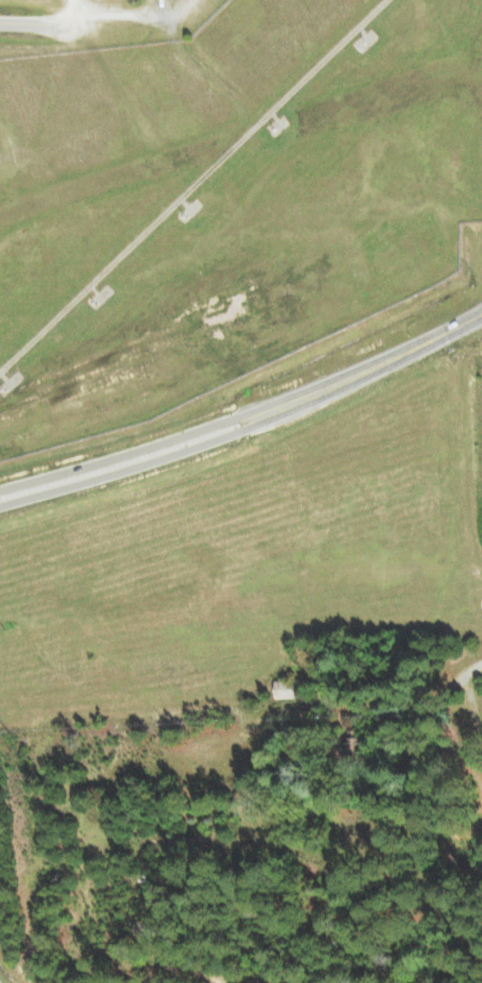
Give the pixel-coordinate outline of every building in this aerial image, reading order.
[(277,697),(305,696),(305,678),(277,679),(277,697)] [(360,728),(350,728),(350,751),(368,751),(368,734),(360,735),(360,728)]
